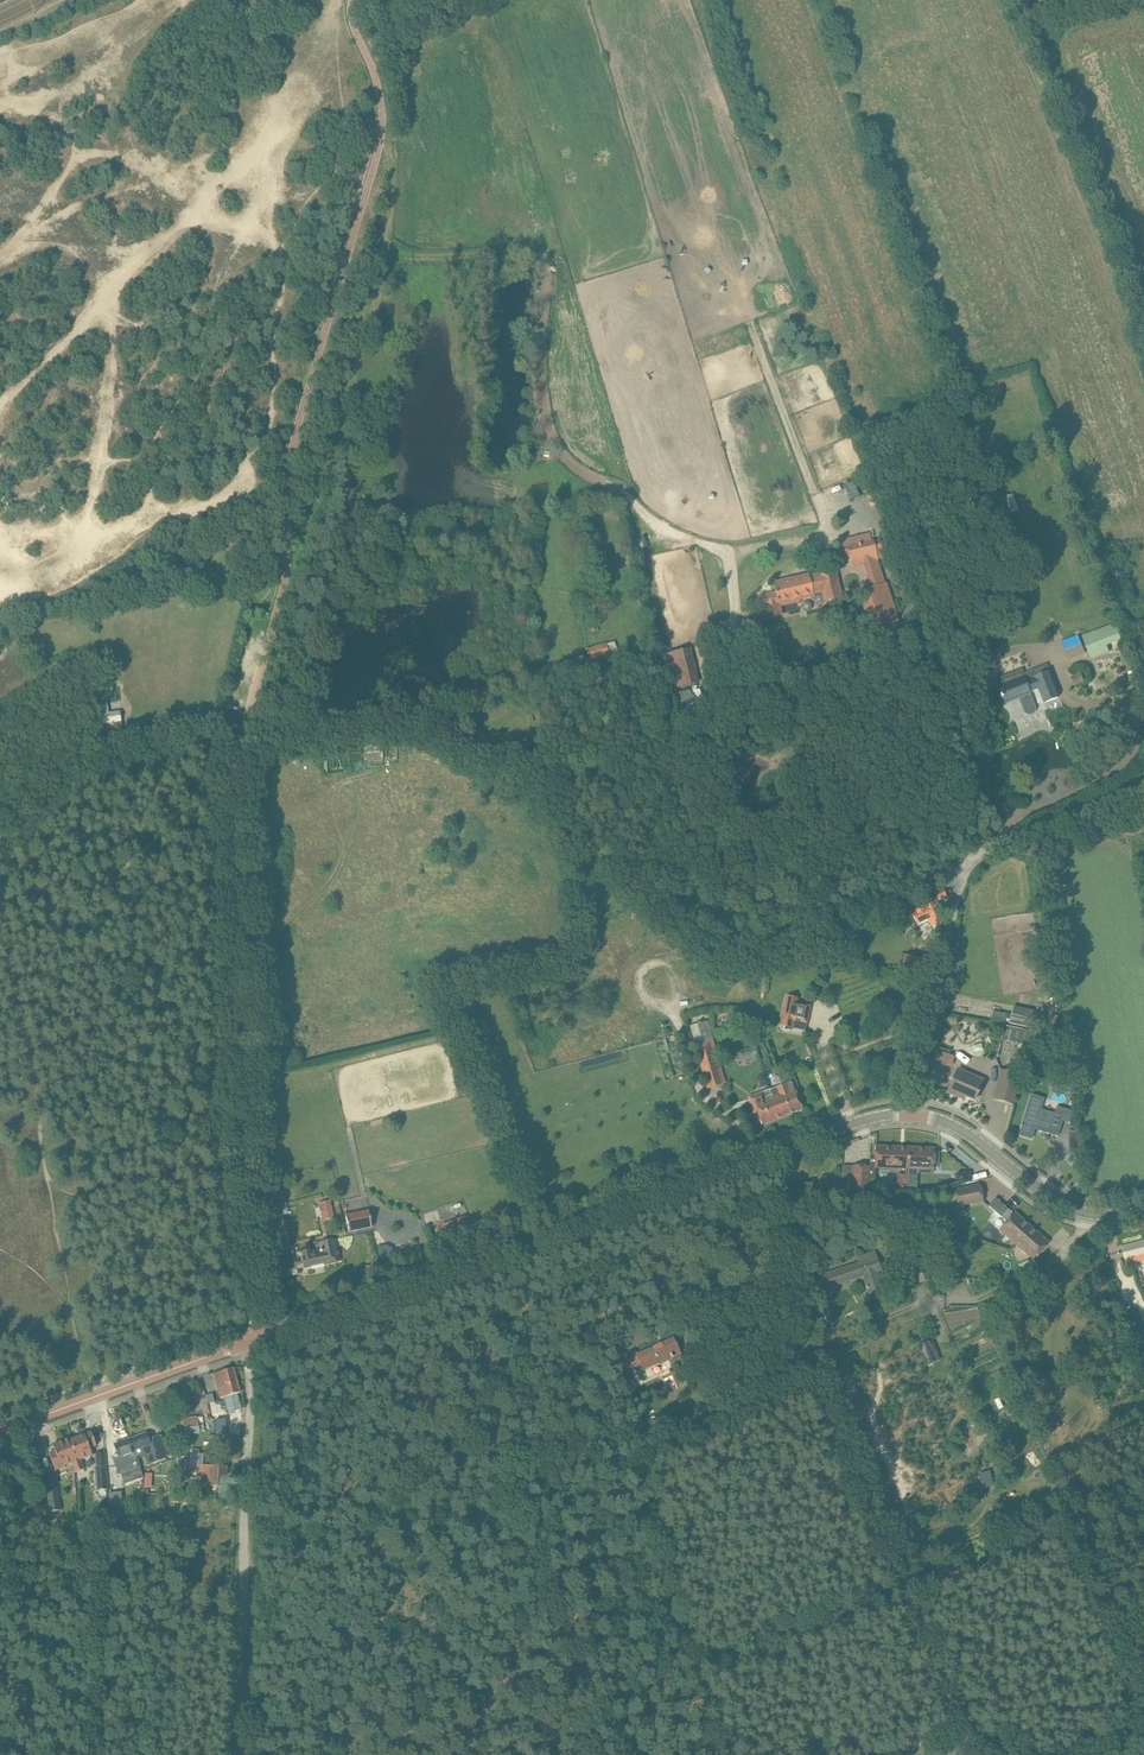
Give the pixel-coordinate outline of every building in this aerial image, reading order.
[(1014,494),(1005,497),(1011,514),(1020,510),(1014,494)] [(870,534),(842,541),(844,549),(847,548),(850,559),(850,560),(864,557),(874,587),(885,583),(878,562),(879,561),(878,560),(884,558),(879,540),(874,541),(874,540),(872,541),(870,534)] [(775,591),(763,594),(769,617),(783,614),(780,605),(813,597),(812,592),(822,590),(825,604),(842,600),(836,573),(819,577),(818,574),(809,576),(808,574),(773,583),(775,591)] [(871,588),(859,591),(873,634),(900,625),(886,582),(885,583),(874,587),(871,588)] [(598,622),(589,623),(590,632),(598,632),(598,622)] [(1116,623),(1082,636),(1091,660),(1110,653),(1107,646),(1123,640),(1116,623)] [(606,643),(586,650),(590,663),(590,664),(611,658),(609,653),(617,651),(615,642),(607,644),(606,643)] [(661,652),(668,688),(695,682),(687,646),(661,652)] [(973,660),(965,663),(969,673),(980,669),(976,659),(973,660)] [(1021,670),(995,680),(1002,698),(1003,697),(1005,703),(1019,697),(1021,702),(1025,703),(1029,702),(1031,698),(1029,692),(1038,689),(1043,703),(1059,697),(1054,686),(1046,665),(1023,674),(1021,670)] [(1075,684),(1087,680),(1084,672),(1073,676),(1075,684)] [(107,701),(90,703),(92,715),(91,715),(94,730),(104,729),(103,724),(114,723),(115,728),(122,727),(121,722),(120,711),(109,713),(107,701)] [(365,761),(381,759),(378,744),(363,746),(365,761)] [(313,757),(303,758),(304,765),(314,765),(313,757)] [(944,890),(935,894),(939,901),(947,896),(944,890)] [(921,908),(911,913),(918,927),(928,921),(931,926),(932,926),(933,925),(935,926),(939,924),(939,922),(940,922),(938,918),(943,916),(935,899),(921,906),(921,908)] [(864,959),(864,951),(847,952),(847,959),(864,959)] [(906,955),(904,966),(922,971),(925,959),(906,955)] [(787,997),(781,1026),(792,1028),(793,1021),(806,1024),(807,1024),(810,1005),(797,1002),(798,999),(787,997)] [(1012,1011),(1009,1024),(1032,1028),(1035,1016),(1012,1011)] [(1050,1017),(1052,1036),(1059,1035),(1057,1016),(1050,1017)] [(708,1021),(690,1026),(695,1046),(707,1088),(725,1083),(713,1041),(708,1021)] [(997,1061),(1016,1066),(1023,1042),(1018,1040),(1021,1029),(1007,1025),(997,1061)] [(754,1046),(735,1050),(737,1061),(752,1057),(753,1061),(758,1060),(754,1046)] [(939,1049),(935,1062),(954,1068),(958,1056),(939,1049)] [(958,1069),(947,1093),(958,1097),(960,1094),(975,1101),(983,1081),(958,1069)] [(1001,1071),(993,1099),(1013,1104),(1020,1076),(1013,1074),(1001,1071)] [(1062,1075),(1053,1085),(1060,1091),(1069,1081),(1062,1075)] [(791,1082),(770,1090),(772,1096),(776,1105),(778,1105),(782,1117),(802,1109),(798,1098),(795,1091),(791,1082)] [(764,1092),(752,1097),(754,1103),(757,1112),(758,1113),(762,1124),(782,1117),(778,1105),(776,1105),(772,1096),(770,1090),(764,1092)] [(1023,1124),(1019,1135),(1032,1139),(1035,1129),(1057,1136),(1061,1125),(1062,1121),(1070,1123),(1073,1112),(1057,1107),(1054,1114),(1052,1122),(1038,1118),(1041,1110),(1044,1099),(1031,1095),(1023,1124)] [(1070,1130),(1070,1154),(1083,1154),(1083,1130),(1070,1130)] [(870,1167),(869,1180),(875,1180),(875,1167),(904,1169),(905,1147),(875,1146),(875,1159),(869,1159),(869,1167),(870,1167)] [(905,1147),(904,1169),(908,1169),(917,1169),(934,1170),(934,1166),(939,1166),(939,1153),(934,1153),(934,1149),(905,1147)] [(853,1166),(852,1190),(868,1190),(869,1180),(870,1167),(869,1167),(853,1166)] [(907,1187),(907,1189),(916,1189),(917,1178),(917,1172),(917,1169),(908,1169),(908,1174),(908,1177),(907,1187)] [(965,1171),(955,1173),(957,1183),(967,1181),(971,1180),(969,1171),(965,1172),(965,1171)] [(980,1185),(954,1191),(958,1207),(983,1201),(980,1185)] [(464,1200),(423,1211),(429,1233),(470,1222),(464,1200)] [(330,1202),(320,1204),(323,1220),(334,1218),(330,1202)] [(280,1206),(264,1209),(267,1220),(282,1217),(280,1206)] [(369,1210),(346,1215),(349,1232),(372,1227),(369,1210)] [(1014,1213),(999,1230),(1015,1244),(1031,1227),(1014,1213)] [(1031,1227),(1015,1244),(1033,1260),(1048,1243),(1031,1227)] [(298,1253),(299,1256),(293,1257),(292,1249),(279,1251),(279,1250),(268,1252),(273,1274),(287,1271),(288,1275),(297,1273),(296,1269),(324,1263),(324,1265),(340,1262),(338,1250),(335,1239),(320,1243),(321,1250),(310,1252),(309,1250),(298,1253)] [(1121,1248),(1126,1265),(1143,1260),(1143,1242),(1121,1248)] [(860,1263),(813,1278),(817,1291),(864,1276),(870,1295),(882,1291),(876,1272),(881,1270),(875,1252),(858,1258),(860,1263)] [(954,1259),(943,1262),(949,1283),(960,1279),(954,1259)] [(914,1264),(906,1266),(910,1278),(918,1276),(920,1282),(929,1279),(923,1261),(914,1264)] [(1135,1309),(1125,1312),(1133,1334),(1143,1330),(1143,1329),(1141,1324),(1135,1309)] [(712,1335),(708,1343),(719,1349),(724,1342),(712,1335)] [(636,1351),(625,1356),(629,1366),(640,1362),(643,1369),(659,1362),(660,1363),(672,1357),(672,1358),(674,1357),(673,1356),(679,1353),(673,1339),(638,1355),(636,1351)] [(861,1341),(827,1355),(830,1362),(864,1347),(861,1341)] [(933,1347),(922,1352),(926,1361),(938,1356),(933,1347)] [(233,1368),(215,1373),(222,1398),(223,1401),(220,1402),(222,1409),(226,1408),(228,1413),(240,1410),(241,1409),(237,1393),(240,1392),(233,1368)] [(760,1372),(742,1380),(746,1390),(764,1382),(760,1372)] [(1047,1378),(1034,1383),(1038,1393),(1050,1389),(1047,1378)] [(281,1412),(280,1428),(290,1429),(291,1413),(281,1412)] [(197,1418),(182,1420),(184,1430),(187,1430),(188,1435),(200,1434),(197,1418)] [(227,1425),(217,1426),(218,1450),(222,1450),(237,1449),(237,1438),(227,1438),(227,1425)] [(76,1449),(70,1451),(74,1462),(72,1463),(76,1472),(85,1469),(81,1460),(93,1455),(90,1448),(97,1446),(92,1432),(72,1439),(76,1449)] [(146,1433),(130,1439),(134,1450),(137,1459),(145,1456),(148,1465),(168,1457),(164,1446),(160,1435),(149,1439),(146,1433)] [(55,1451),(49,1453),(56,1471),(65,1467),(65,1466),(72,1463),(74,1462),(70,1451),(76,1449),(72,1439),(71,1438),(53,1445),(55,1451)] [(118,1455),(113,1456),(117,1468),(119,1475),(122,1481),(136,1476),(134,1469),(132,1464),(138,1462),(137,1459),(134,1450),(130,1439),(114,1445),(118,1455)] [(97,1466),(95,1467),(97,1490),(108,1489),(105,1453),(95,1454),(96,1454),(97,1466)] [(191,1453),(190,1475),(203,1476),(202,1486),(214,1487),(226,1487),(227,1467),(203,1465),(204,1454),(192,1453),(191,1453)] [(145,1487),(153,1488),(154,1473),(146,1472),(145,1487)] [(56,1487),(47,1489),(50,1512),(61,1510),(57,1487),(56,1487)] [(1078,1735),(1071,1744),(1076,1748),(1083,1739),(1078,1735)]
